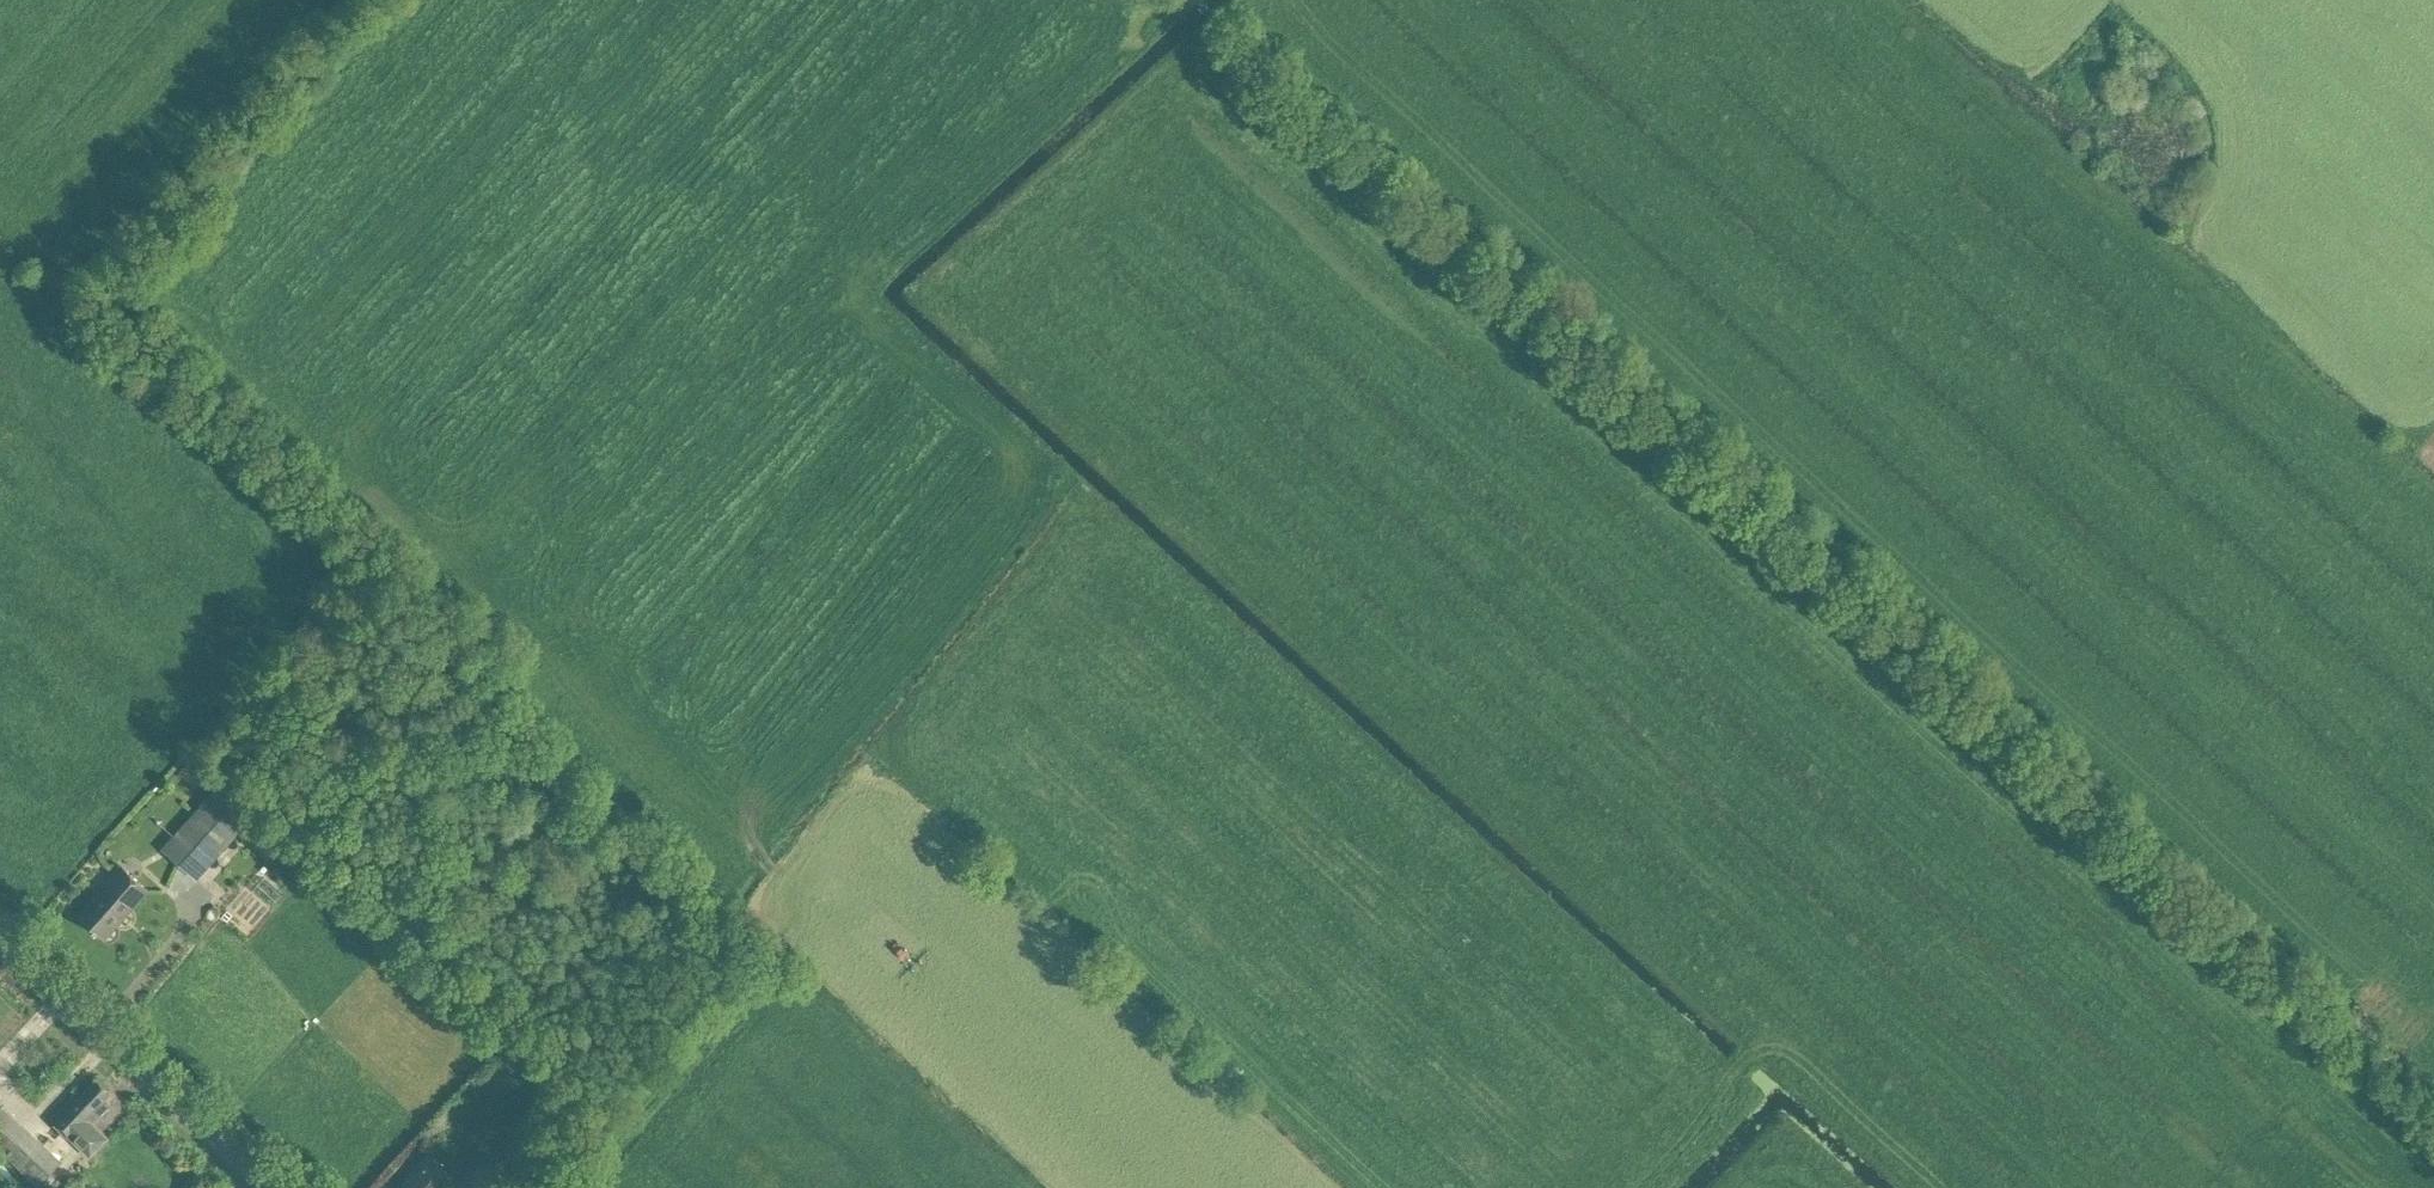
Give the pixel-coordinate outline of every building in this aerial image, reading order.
[(164,850),(196,880),(256,813),(223,784),(164,850)] [(105,939),(149,889),(121,865),(106,882),(109,885),(81,917),(105,939)] [(103,1102),(111,1094),(97,1081),(80,1099),(76,1096),(53,1121),(77,1143),(93,1158),(110,1139),(95,1124),(109,1108),(103,1102)] [(63,1161),(4,1103),(0,1107),(0,1147),(40,1185),(63,1161)] [(427,1136),(433,1137),(437,1133),(436,1127),(431,1124),(426,1127),(424,1132),(427,1136)] [(509,1160),(489,1144),(471,1167),(476,1170),(461,1187),(486,1187),(509,1160)] [(454,1177),(429,1154),(399,1187),(444,1187),(454,1177)]
